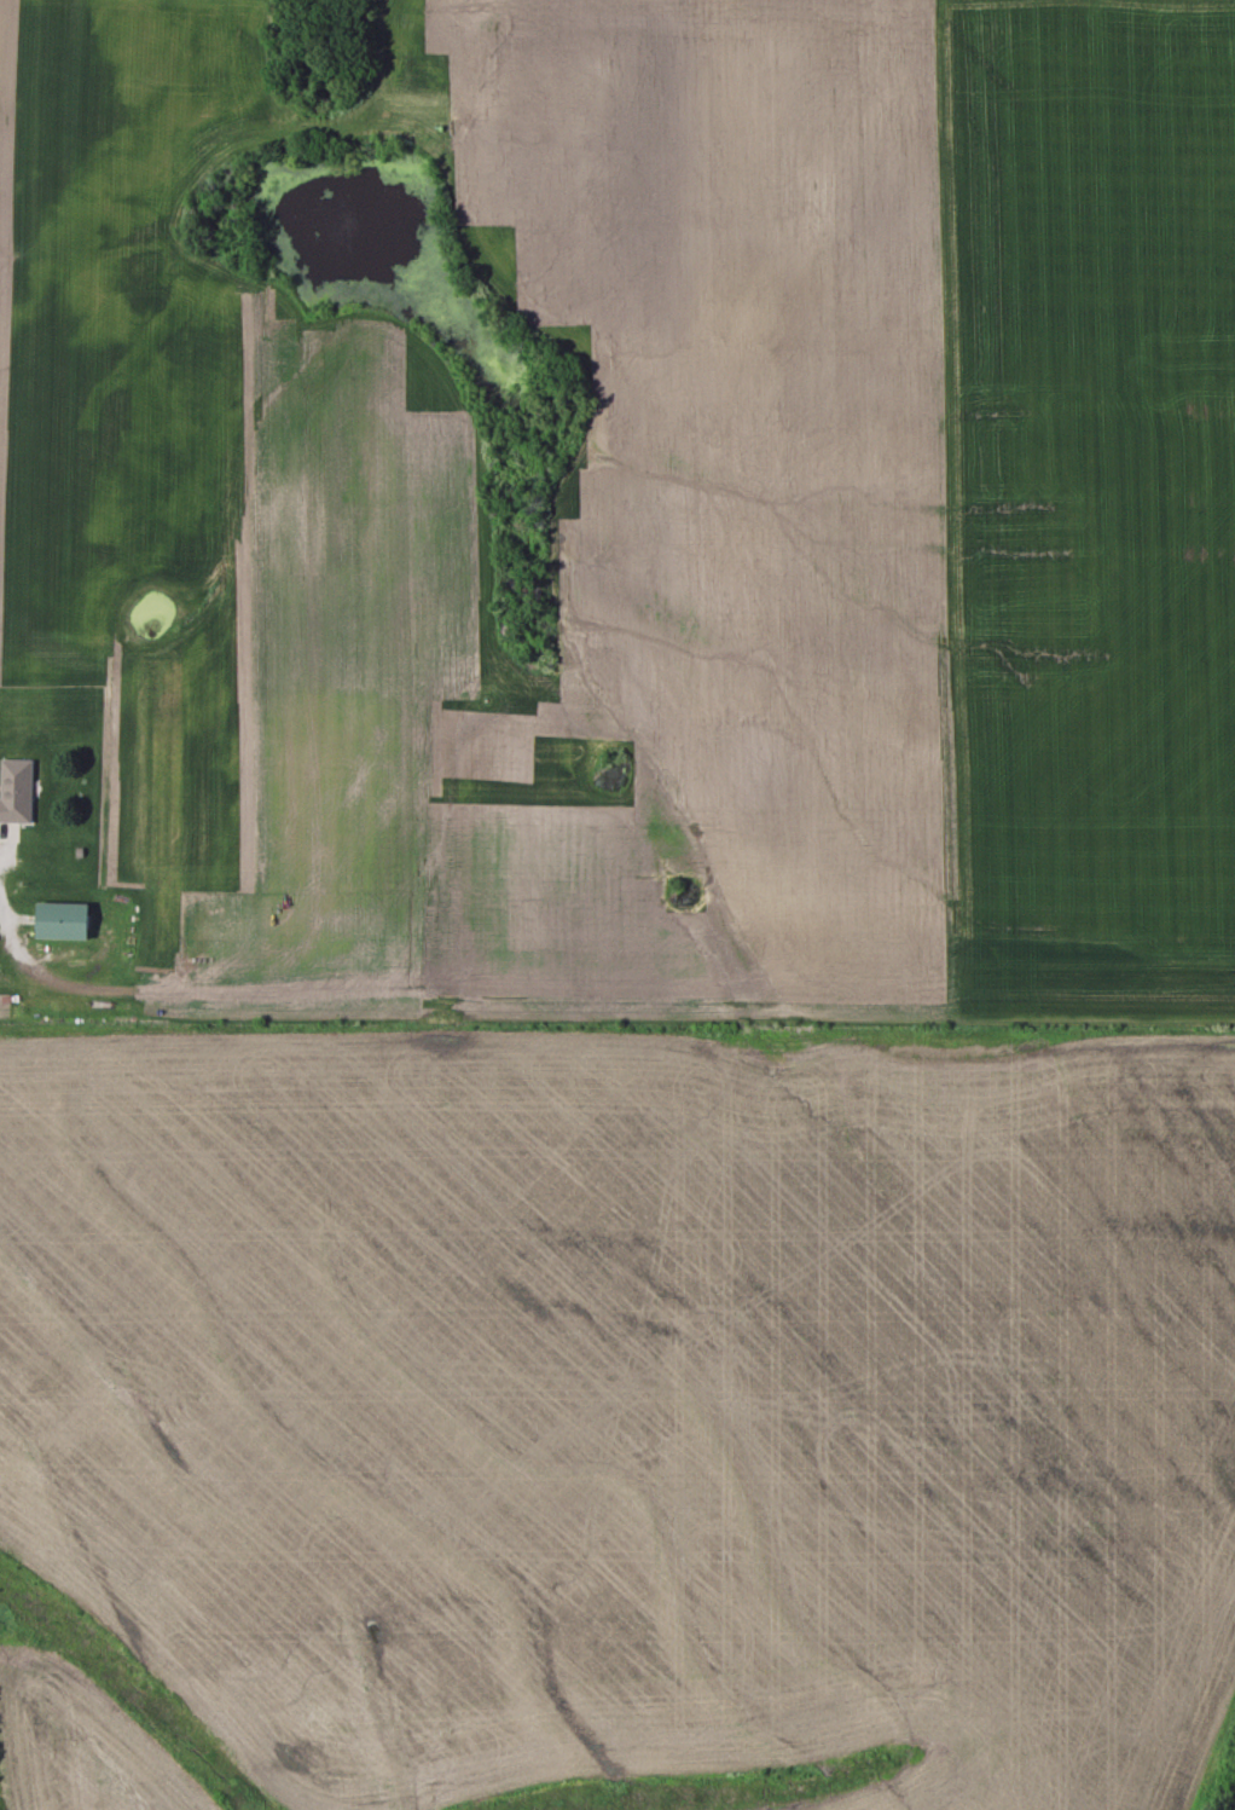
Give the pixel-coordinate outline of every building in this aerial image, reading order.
[(31,825),(32,762),(0,761),(0,825),(31,825)] [(34,941),(88,941),(88,906),(34,906),(34,941)]
